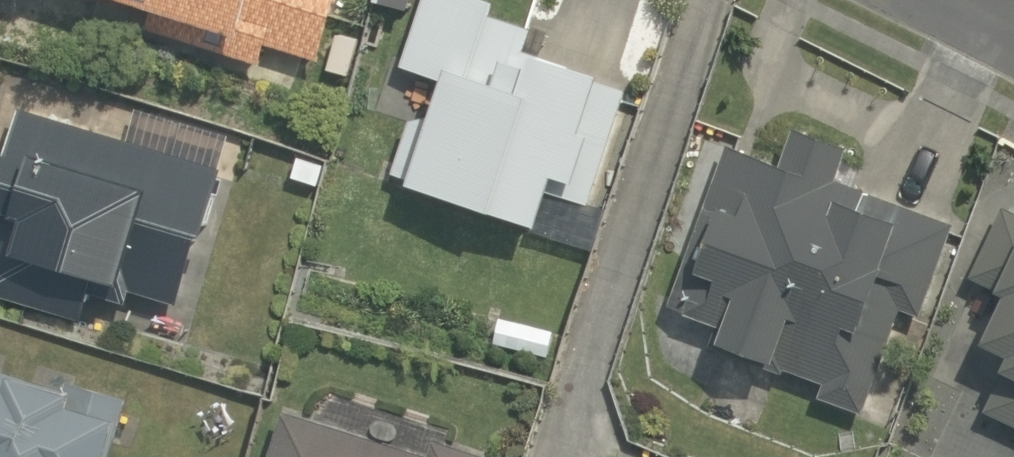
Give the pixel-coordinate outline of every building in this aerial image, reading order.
[(155,6),(149,25),(261,60),(265,48),(318,64),(338,0),(135,0),(155,6)] [(497,0),(423,0),(401,65),(445,80),(432,118),(415,112),(394,174),(411,179),(407,188),(536,232),(548,198),(585,210),(626,90),(538,60),(547,32),(495,15),(500,1),(497,0)] [(348,77),(358,41),(336,35),(326,71),(348,77)] [(23,118),(0,199),(0,204),(17,209),(0,266),(0,285),(81,309),(89,281),(129,292),(132,281),(170,292),(186,237),(193,239),(199,220),(207,222),(214,196),(203,193),(208,174),(169,162),(172,153),(91,130),(89,136),(23,118)] [(784,166),(727,144),(666,303),(716,322),(708,344),(782,372),(784,367),(821,381),(817,393),(860,409),(900,303),(918,310),(952,222),(838,178),(852,142),(801,122),(784,166)] [(1013,424),(1013,209),(1003,204),(969,278),(1008,296),(984,347),(1009,359),(985,410),(1013,424)] [(0,367),(0,456),(109,456),(127,396),(70,379),(67,387),(0,367)] [(433,441),(429,452),(282,407),(267,456),(486,456),(433,441)]
